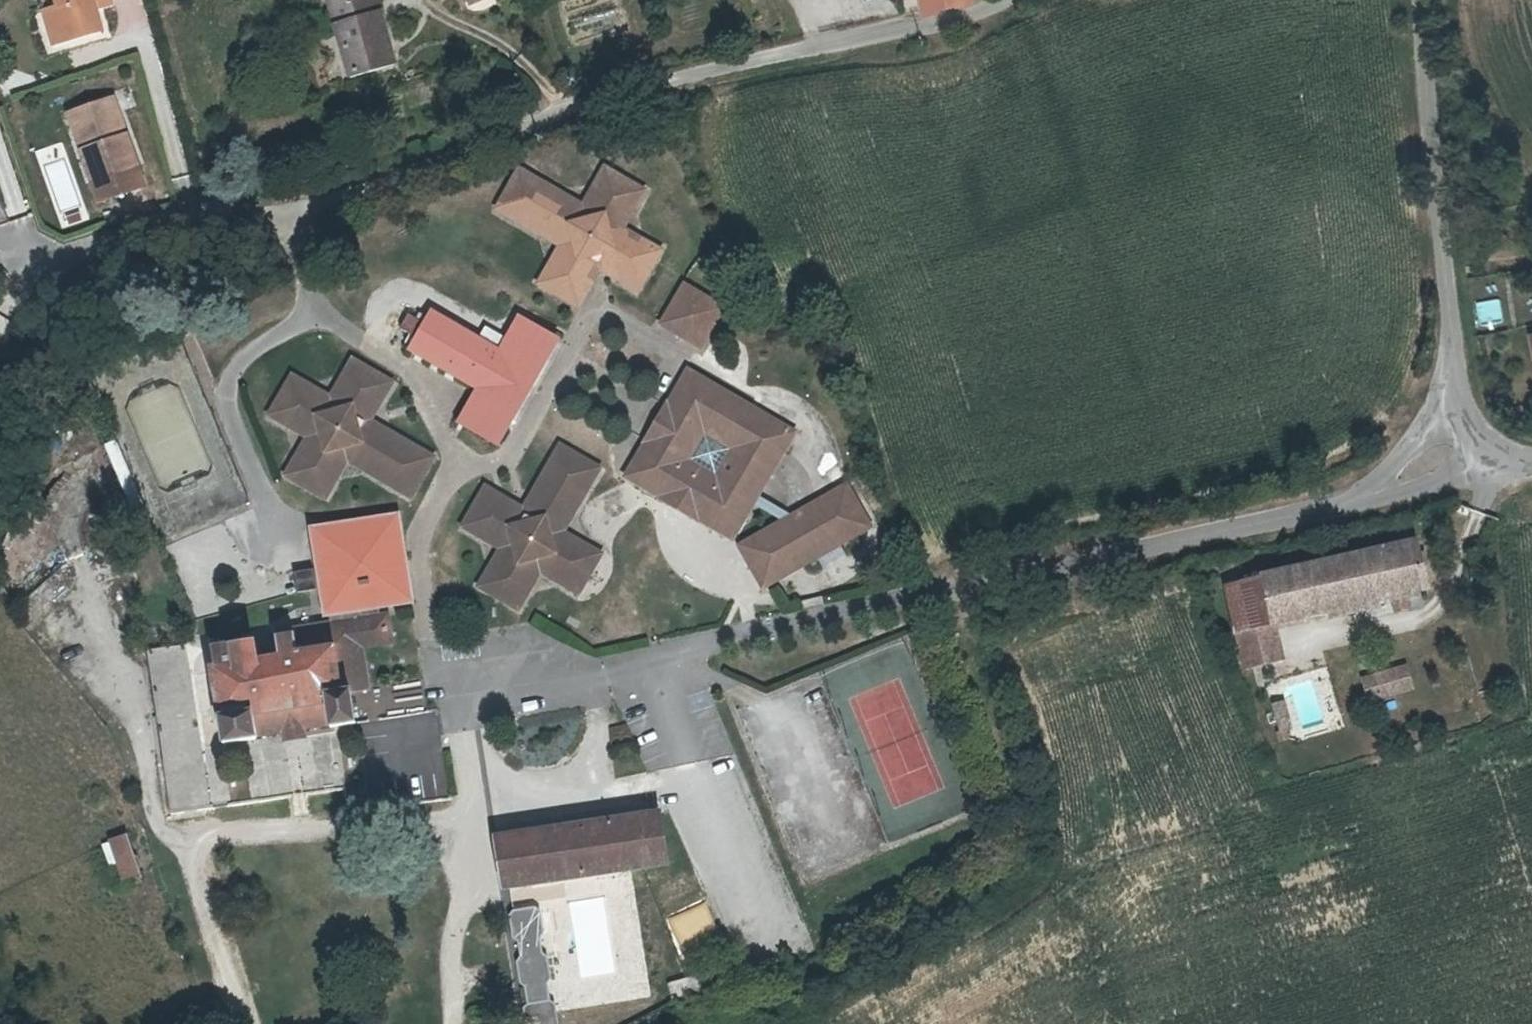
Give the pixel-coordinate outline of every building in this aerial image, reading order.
[(47,4),(58,36),(72,30),(73,31),(108,19),(101,0),(56,0),(47,4)] [(385,0),(338,0),(356,70),(400,56),(385,0)] [(46,46),(48,52),(103,35),(101,29),(46,46)] [(154,193),(118,101),(73,119),(109,211),(154,193)] [(60,144),(39,149),(58,220),(78,215),(60,144)] [(505,206),(564,244),(540,284),(575,307),(601,266),(636,289),(658,253),(622,229),(643,195),(608,173),(587,209),(528,171),(505,206)] [(726,310),(693,289),(672,325),(705,346),(726,310)] [(420,317),(414,313),(405,326),(421,335),(433,313),(425,308),(420,317)] [(466,428),(500,447),(504,441),(566,338),(530,317),(509,354),(442,313),(438,320),(420,350),(489,390),(466,428)] [(291,476),(323,495),(347,457),(377,475),(377,476),(378,476),(411,495),(431,459),(422,453),(421,452),(372,422),(394,384),(358,364),(337,400),(297,375),(283,397),(274,413),(295,427),(313,438),(305,451),(305,452),(291,476)] [(728,536),(791,438),(694,374),(631,472),(728,536)] [(527,512),(493,494),(471,531),(504,549),(482,587),(518,606),(538,571),(577,591),(599,552),(562,530),(598,470),(564,450),(527,512)] [(867,533),(850,496),(748,544),(764,580),(867,533)] [(420,608),(405,515),(314,529),(329,622),(368,617),(373,651),(400,646),(394,612),(420,608)] [(1435,547),(1431,531),(1275,569),(1276,573),(1286,618),(1286,620),(1443,582),(1437,557),(1435,547)] [(295,570),(296,588),(314,587),(312,568),(295,570)] [(1276,573),(1242,580),(1252,625),(1286,618),(1276,573)] [(1286,620),(1286,618),(1252,625),(1260,662),(1294,655),(1286,620)] [(283,664),(260,667),(257,648),(217,656),(221,678),(218,678),(233,751),(273,744),(272,740),(345,725),(347,731),(366,726),(358,695),(351,651),(312,659),(308,637),(279,642),(283,664)] [(191,647),(149,655),(175,817),(218,809),(191,647)] [(1381,673),(1387,692),(1425,680),(1419,661),(1381,673)] [(1297,697),(1288,699),(1292,714),(1301,711),(1297,697)] [(1301,711),(1292,714),(1295,725),(1304,723),(1301,711)] [(663,807),(508,833),(514,882),(670,857),(663,807)] [(116,848),(124,870),(137,865),(130,843),(116,848)] [(137,865),(124,870),(129,884),(142,879),(137,865)] [(684,959),(724,942),(706,901),(666,918),(684,959)] [(526,984),(534,986),(535,1001),(530,1004),(531,1023),(565,1023),(562,1003),(556,1000),(554,982),(558,978),(555,955),(548,953),(546,936),(551,931),(549,910),(544,905),(522,908),(516,916),(518,936),(527,936),(529,954),(522,959),(526,984)]
